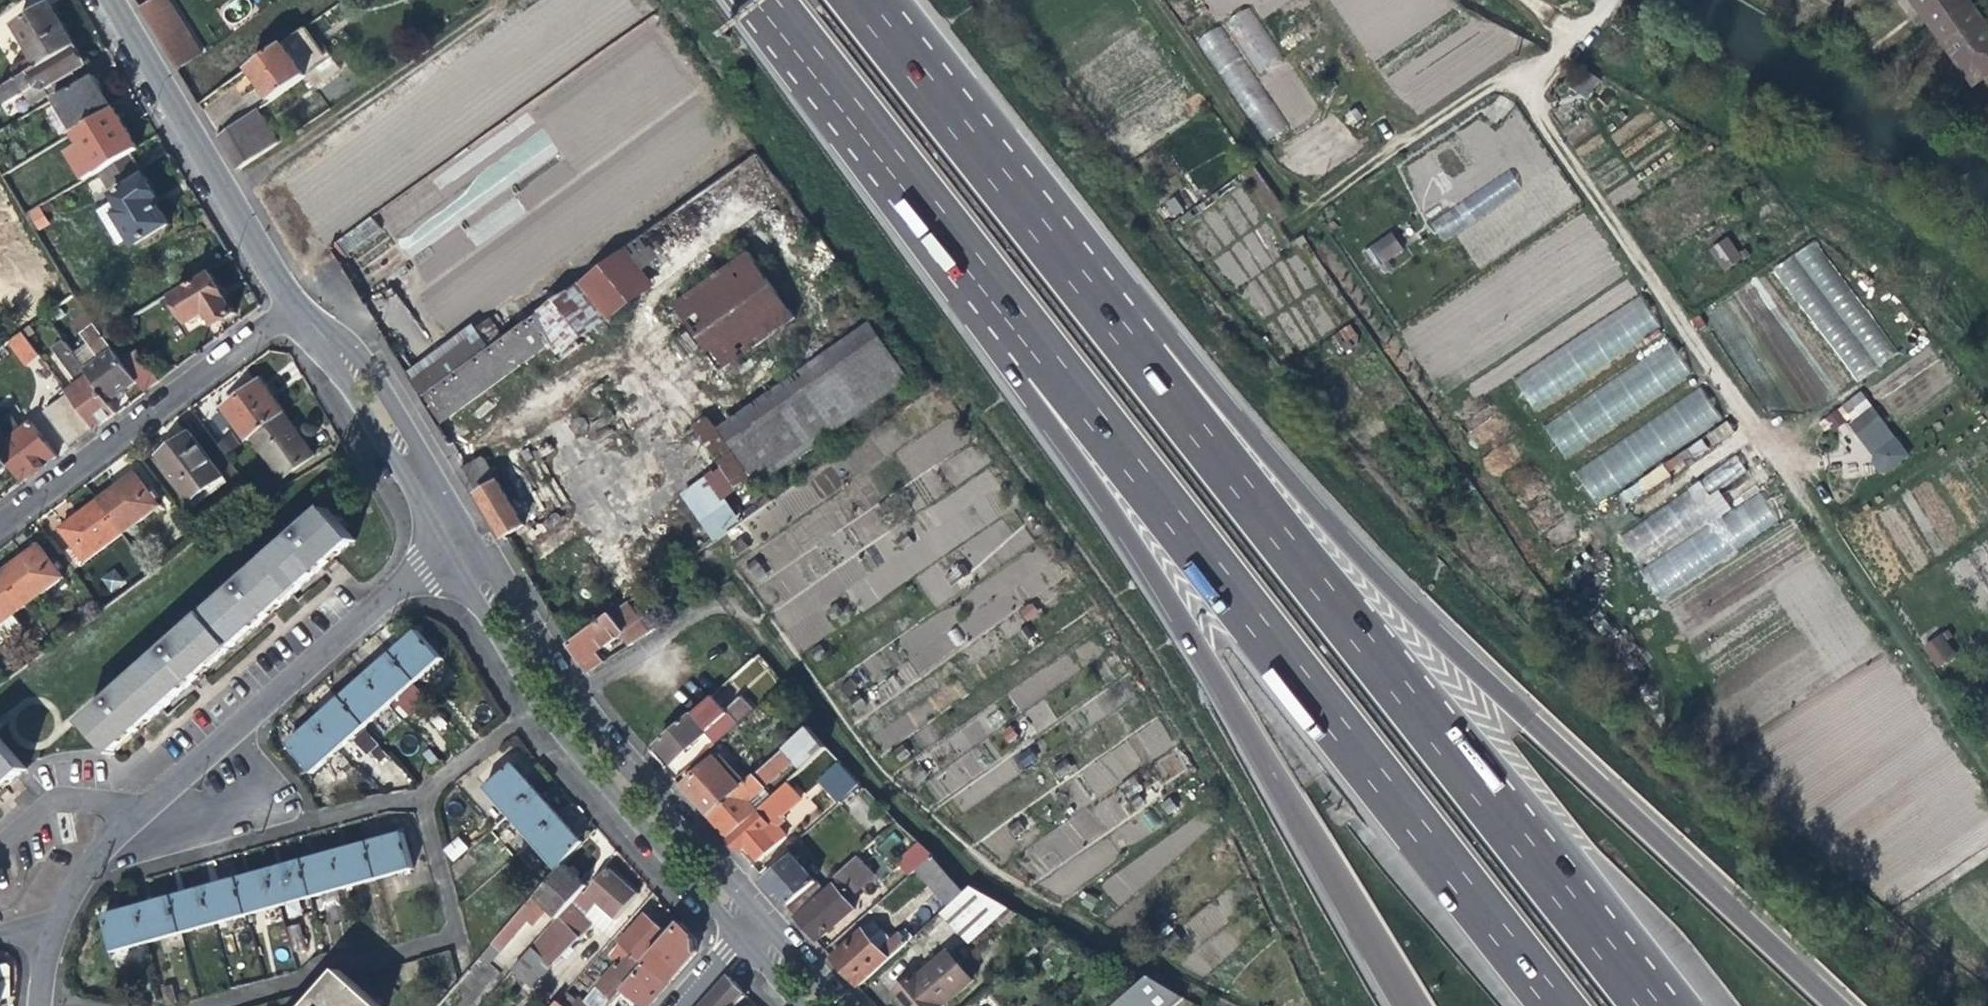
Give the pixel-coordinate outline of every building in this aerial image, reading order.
[(141,8),(180,71),(202,55),(167,0),(153,0),(141,8)] [(1970,87),(1987,73),(1987,36),(1962,0),(1907,0),(1970,87)] [(16,70),(21,79),(76,47),(62,22),(52,6),(19,26),(38,57),(16,70)] [(1253,6),(1228,18),(1255,73),(1280,61),(1253,6)] [(1258,143),(1281,131),(1226,22),(1202,34),(1258,143)] [(270,101),(327,61),(304,29),(247,69),(258,84),(270,101)] [(82,57),(76,47),(21,79),(0,92),(8,106),(25,96),(33,107),(78,79),(74,72),(85,66),(85,61),(82,57)] [(1563,80),(1586,98),(1599,80),(1576,63),(1563,80)] [(57,99),(76,133),(115,111),(107,98),(94,77),(57,99)] [(99,174),(100,173),(133,155),(139,151),(126,128),(115,111),(76,133),(75,134),(99,174)] [(240,169),(277,143),(257,111),(220,137),(229,152),(240,169)] [(1342,114),(1273,160),(1298,186),(1314,193),(1370,154),(1342,114)] [(410,260),(457,224),(445,208),(480,182),(458,153),(376,216),(410,260)] [(159,199),(133,155),(100,173),(110,190),(122,182),(127,189),(114,197),(116,200),(105,207),(114,224),(108,227),(120,246),(133,238),(136,245),(170,226),(158,206),(155,201),(159,199)] [(1203,201),(1179,218),(1182,225),(1207,207),(1203,201)] [(1452,206),(1430,225),(1444,242),(1466,223),(1452,206)] [(40,207),(26,215),(33,227),(47,219),(40,207)] [(682,209),(626,249),(644,274),(697,235),(689,225),(692,223),(682,209)] [(1375,265),(1404,253),(1394,232),(1366,244),(1375,265)] [(1745,259),(1729,237),(1712,250),(1728,272),(1745,259)] [(1857,382),(1898,351),(1812,239),(1771,270),(1857,382)] [(654,288),(644,274),(626,249),(527,320),(547,348),(555,360),(654,288)] [(746,253),(673,306),(719,372),(794,319),(746,253)] [(212,276),(174,299),(190,324),(208,314),(216,328),(236,316),(221,290),(212,276)] [(252,307),(258,302),(253,294),(246,298),(252,307)] [(1533,410),(1662,330),(1641,296),(1513,377),(1533,410)] [(486,318),(473,328),(487,348),(500,339),(486,318)] [(486,393),(547,348),(527,320),(500,339),(487,348),(418,398),(437,429),(486,393)] [(719,430),(760,486),(910,379),(870,322),(719,430)] [(101,361),(86,372),(107,403),(122,392),(135,383),(127,371),(102,336),(95,325),(82,334),(101,361)] [(1327,342),(1333,350),(1339,346),(1344,356),(1354,349),(1357,338),(1349,327),(1327,342)] [(487,348),(473,328),(405,376),(418,398),(487,348)] [(39,355),(23,332),(10,342),(26,364),(39,355)] [(685,334),(671,344),(681,359),(696,349),(685,334)] [(66,392),(94,431),(105,422),(116,414),(107,403),(86,372),(63,339),(52,347),(79,384),(66,392)] [(1670,343),(1542,423),(1564,457),(1691,377),(1670,343)] [(141,361),(127,371),(135,383),(143,394),(157,383),(141,361)] [(244,445),(250,441),(283,416),(259,383),(242,397),(220,413),(244,445)] [(1862,389),(1836,407),(1882,474),(1908,457),(1862,389)] [(1703,392),(1573,466),(1592,499),(1722,425),(1703,392)] [(299,438),(283,416),(250,441),(281,481),(312,457),(299,438)] [(707,422),(679,443),(722,503),(749,482),(707,422)] [(9,468),(21,484),(57,458),(53,453),(31,423),(8,439),(0,428),(0,455),(9,468)] [(173,448),(157,460),(190,504),(222,480),(189,437),(173,448)] [(9,468),(0,455),(0,474),(9,468)] [(1739,460),(1616,531),(1638,568),(1655,598),(1781,527),(1760,492),(1730,509),(1718,488),(1746,472),(1739,460)] [(477,469),(465,475),(503,537),(523,525),(504,494),(496,482),(488,487),(477,469)] [(118,489),(97,504),(121,536),(159,508),(135,476),(118,489)] [(1467,480),(1458,487),(1465,497),(1475,490),(1467,480)] [(886,503),(875,510),(882,521),(893,513),(886,503)] [(83,564),(121,536),(97,504),(79,517),(59,532),(83,564)] [(202,621),(230,652),(267,619),(329,564),(354,541),(327,511),(202,621)] [(905,532),(896,539),(903,549),(913,542),(905,532)] [(741,539),(731,546),(739,556),(748,549),(741,539)] [(22,558),(1,574),(25,607),(62,580),(37,547),(22,558)] [(755,560),(746,567),(754,576),(763,570),(755,560)] [(963,566),(953,572),(961,582),(970,575),(963,566)] [(115,568),(101,578),(111,593),(125,583),(115,568)] [(14,616),(25,607),(1,574),(0,575),(0,645),(15,633),(7,621),(14,616)] [(623,635),(630,645),(657,628),(649,614),(638,620),(627,603),(568,644),(586,673),(598,665),(592,656),(602,649),(623,635)] [(837,604),(826,610),(833,621),(843,615),(837,604)] [(1031,605),(1021,612),(1028,622),(1038,615),(1031,605)] [(22,628),(14,616),(7,621),(15,633),(22,628)] [(85,724),(113,756),(149,724),(205,674),(230,652),(202,621),(85,724)] [(1028,627),(1018,634),(1025,644),(1034,637),(1028,627)] [(399,644),(389,653),(415,683),(437,663),(440,660),(415,631),(399,644)] [(1937,667),(1957,654),(1941,632),(1922,646),(1937,667)] [(820,646),(810,653),(817,664),(826,657),(820,646)] [(377,663),(363,675),(389,705),(415,683),(389,653),(377,663)] [(761,699),(774,680),(749,661),(735,680),(761,699)] [(445,672),(437,663),(415,683),(425,695),(433,688),(429,685),(445,672)] [(349,687),(338,696),(364,726),(389,705),(363,675),(349,687)] [(848,682),(839,689),(846,698),(855,691),(848,682)] [(858,695),(848,702),(856,712),(865,705),(858,695)] [(351,738),(364,726),(338,696),(323,709),(311,720),(338,749),(344,744),(351,738)] [(712,697),(701,706),(713,719),(724,709),(712,697)] [(727,713),(724,709),(713,719),(701,706),(658,745),(666,754),(675,763),(705,735),(715,745),(754,711),(742,699),(727,713)] [(310,773),(338,749),(311,720),(297,732),(284,743),(310,773)] [(1011,727),(1001,734),(1008,745),(1018,737),(1011,727)] [(366,755),(351,738),(344,744),(360,761),(366,755)] [(27,771),(0,743),(0,795),(27,771)] [(396,789),(408,779),(378,744),(366,755),(396,789)] [(903,746),(894,753),(900,763),(910,756),(903,746)] [(785,749),(754,777),(746,784),(739,789),(708,817),(719,830),(728,839),(758,812),(750,803),(767,788),(765,786),(794,760),(785,749)] [(1031,750),(1017,759),(1024,770),(1038,760),(1031,750)] [(712,759),(681,787),(694,802),(708,817),(739,789),(712,759)] [(839,807),(862,786),(839,762),(818,783),(839,807)] [(1063,763),(1053,770),(1060,780),(1069,774),(1063,763)] [(486,791),(509,817),(537,792),(527,781),(513,766),(486,791)] [(919,768),(910,776),(916,785),(926,777),(919,768)] [(739,776),(746,784),(754,777),(747,769),(739,776)] [(786,786),(758,812),(728,839),(740,854),(742,851),(746,848),(759,862),(776,846),(763,832),(797,801),(786,786)] [(509,817),(532,843),(560,818),(552,809),(537,792),(509,817)] [(884,835),(895,826),(861,792),(850,803),(879,833),(881,832),(884,835)] [(1139,794),(1129,800),(1136,810),(1146,803),(1139,794)] [(1171,799),(1161,806),(1169,816),(1178,809),(1171,799)] [(532,843),(559,872),(566,864),(583,843),(572,831),(560,818),(532,843)] [(1018,822),(1009,830),(1016,839),(1025,832),(1018,822)] [(385,840),(367,845),(377,880),(413,870),(403,835),(385,840)] [(457,836),(442,850),(453,862),(468,847),(457,836)] [(352,849),(334,854),(344,889),(377,880),(367,845),(352,849)] [(913,872),(916,870),(931,857),(933,856),(921,846),(904,861),(913,872)] [(746,848),(742,851),(755,865),(759,862),(746,848)] [(317,858),(303,863),(313,897),(344,889),(334,854),(317,858)] [(787,907),(797,918),(827,892),(794,855),(774,871),(770,867),(760,876),(778,896),(781,893),(784,898),(790,905),(787,907)] [(962,892),(931,857),(916,870),(948,905),(962,892)] [(286,867),(269,872),(279,907),(313,897),(303,863),(286,867)] [(576,873),(566,864),(559,872),(497,942),(504,947),(542,906),(559,921),(577,900),(586,890),(590,886),(576,873)] [(590,893),(586,890),(577,900),(591,913),(600,903),(607,909),(619,920),(641,896),(611,869),(590,893)] [(251,877),(236,881),(246,916),(279,907),(269,872),(251,877)] [(217,887),(204,890),(214,925),(246,916),(236,881),(217,887)] [(839,881),(827,892),(797,918),(808,930),(818,942),(856,911),(845,897),(849,893),(839,881)] [(191,894),(172,899),(181,934),(214,925),(204,890),(191,894)] [(1087,896),(1082,907),(1092,912),(1099,901),(1087,896)] [(153,904),(138,909),(148,943),(181,934),(172,899),(153,904)] [(539,942),(538,944),(508,978),(501,985),(523,1004),(553,970),(554,971),(583,938),(581,937),(594,922),(578,907),(543,946),(539,942)] [(112,953),(148,943),(138,909),(122,913),(102,919),(112,953)] [(635,956),(646,966),(669,938),(647,917),(635,930),(611,955),(625,967),(635,956)] [(641,1005),(648,1005),(680,970),(693,954),(696,948),(698,944),(681,925),(669,938),(646,966),(624,992),(641,1005)] [(843,970),(858,988),(905,945),(897,936),(880,950),(863,931),(832,958),(843,970)] [(499,970),(508,978),(538,944),(530,936),(499,970)] [(1167,942),(1158,950),(1166,958),(1174,949),(1167,942)] [(916,976),(912,973),(891,992),(903,1005),(938,1005),(978,971),(954,943),(916,976)] [(744,997),(738,990),(728,978),(702,1005),(736,1005),(744,997)] [(1115,1005),(1175,1005),(1183,999),(1146,978),(1115,1005)] [(336,980),(313,1005),(365,1005),(336,980)] [(165,1005),(172,1005),(175,1005),(169,984),(160,987),(165,1005)] [(399,1000),(402,1005),(428,1005),(420,990),(399,1000)] [(624,992),(613,1005),(641,1005),(624,992)]
